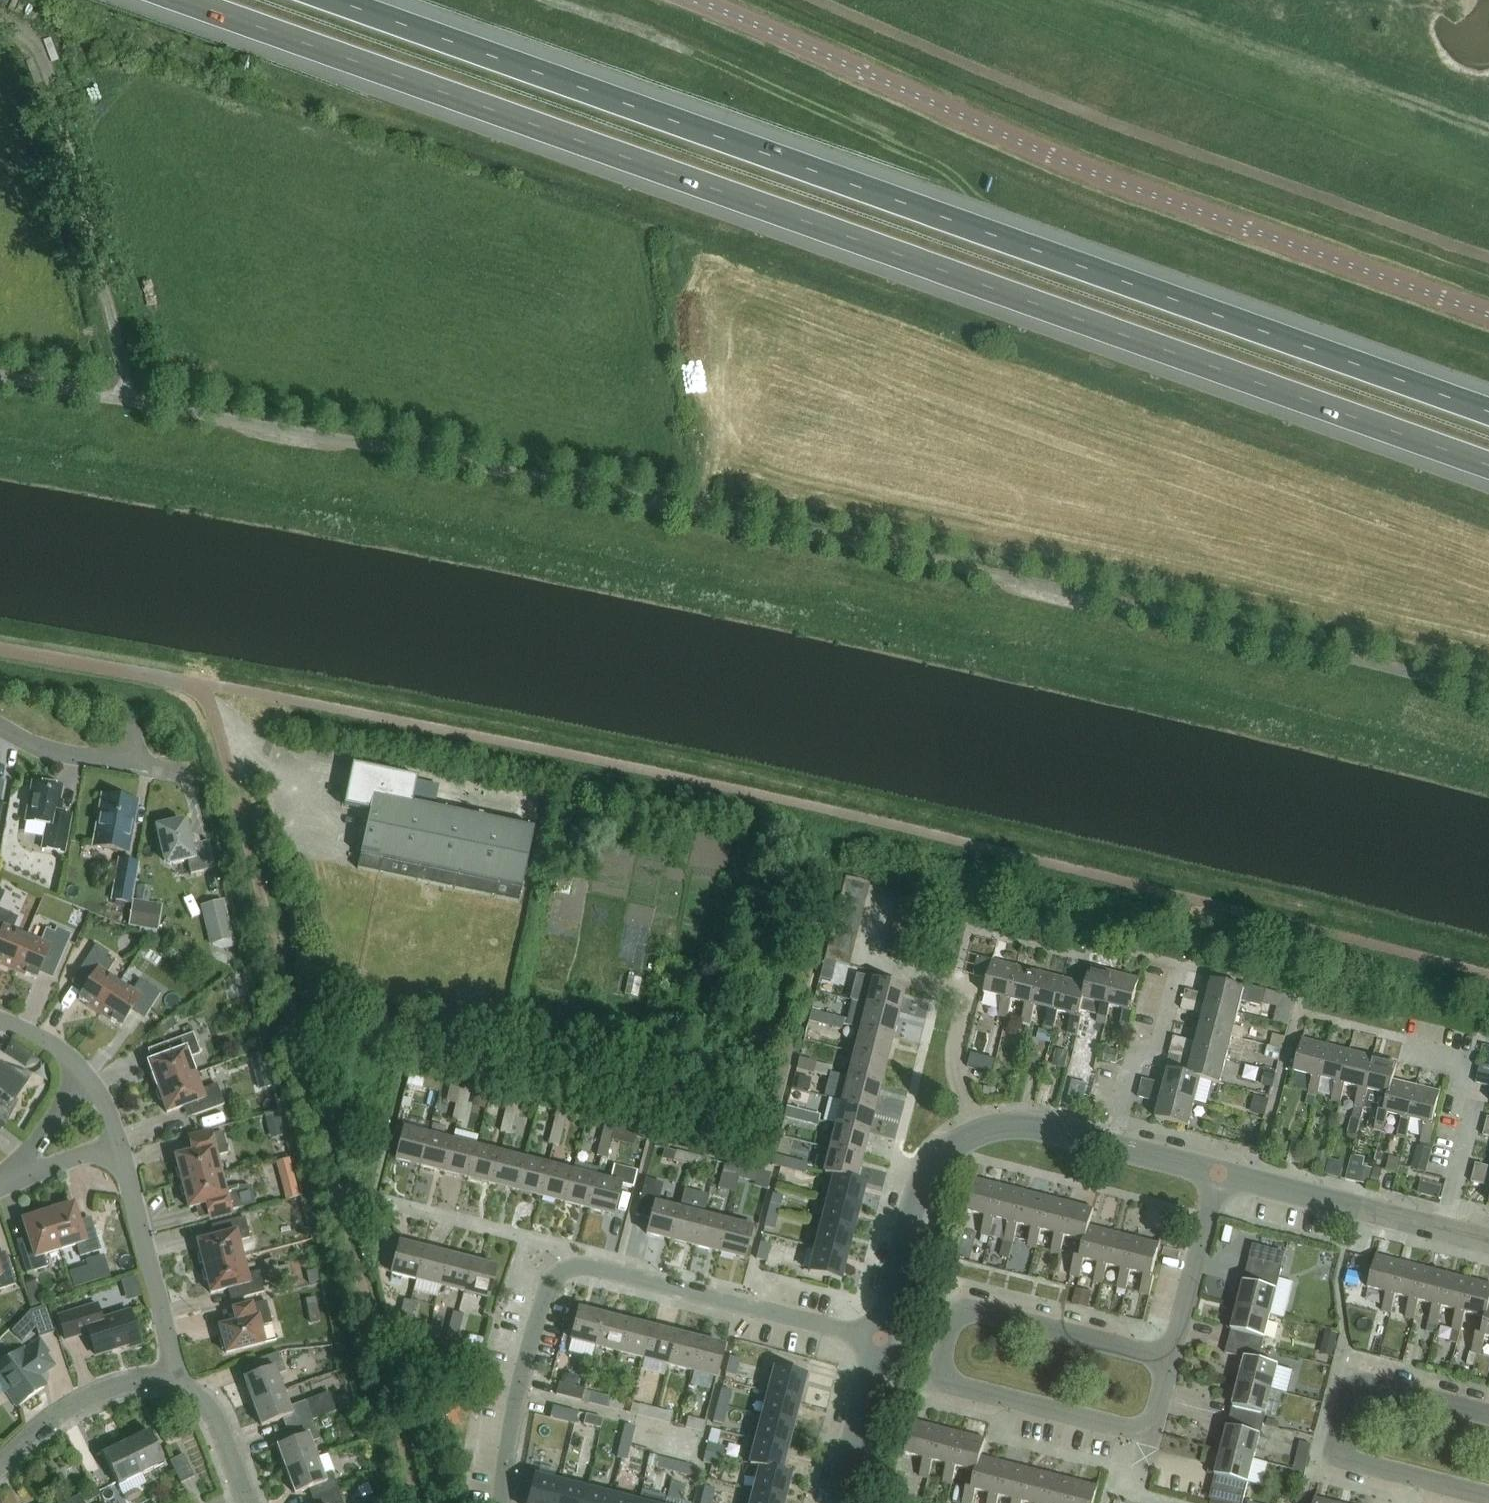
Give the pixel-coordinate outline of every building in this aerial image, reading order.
[(350,778),(344,807),(370,812),(358,870),(519,904),(535,830),(431,808),(413,804),(418,781),(418,779),(374,770),(353,766),(350,778)] [(42,849),(65,853),(72,816),(58,813),(63,788),(33,783),(26,822),(47,826),(42,849)] [(104,796),(95,848),(127,854),(137,802),(104,796)] [(191,876),(204,873),(196,840),(192,838),(190,838),(187,827),(181,823),(157,828),(164,862),(170,866),(188,862),(191,876)] [(130,904),(137,864),(121,861),(113,901),(130,904)] [(559,874),(556,893),(570,895),(573,877),(559,874)] [(846,875),(843,887),(868,894),(871,882),(846,875)] [(843,887),(840,900),(865,906),(868,894),(843,887)] [(927,896),(903,890),(900,902),(924,908),(927,896)] [(840,900),(837,912),(862,918),(865,906),(840,900)] [(223,901),(200,906),(209,946),(211,946),(213,952),(236,947),(234,940),(232,941),(223,901)] [(150,929),(154,905),(134,902),(130,926),(150,929)] [(924,908),(900,902),(897,913),(921,920),(924,908)] [(26,938),(13,932),(18,919),(0,911),(0,966),(12,971),(26,938)] [(837,912),(834,924),(858,930),(862,918),(837,912)] [(921,920),(897,913),(893,925),(918,932),(921,920)] [(834,924),(831,936),(855,942),(858,930),(834,924)] [(26,938),(12,971),(36,981),(46,957),(60,963),(72,936),(57,929),(55,934),(47,930),(41,944),(26,938)] [(831,936),(828,948),(852,954),(855,942),(831,936)] [(99,1014),(118,984),(106,976),(114,964),(107,959),(109,954),(96,946),(80,971),(92,979),(78,1000),(99,1014)] [(828,948),(825,960),(841,964),(849,966),(852,954),(828,948)] [(973,975),(986,978),(988,978),(984,992),(1003,997),(999,1014),(1008,1017),(1013,1000),(1009,999),(1017,966),(978,956),(973,975)] [(825,963),(820,982),(832,985),(837,966),(825,963)] [(1108,1004),(1116,972),(1091,965),(1086,984),(1082,999),(1085,1000),(1102,1004),(1099,1016),(1098,1021),(1107,1024),(1112,1006),(1112,1005),(1108,1004)] [(1031,1004),(1040,972),(1017,966),(1009,999),(1013,1000),(1027,1003),(1022,1020),(1031,1023),(1035,1005),(1031,1004)] [(1055,1010),(1064,978),(1040,972),(1031,1004),(1035,1005),(1050,1009),(1045,1027),(1055,1029),(1059,1011),(1055,1010)] [(1132,1010),(1140,978),(1116,972),(1108,1004),(1112,1005),(1112,1006),(1126,1010),(1121,1027),(1129,1029),(1134,1010),(1132,1010)] [(629,975),(624,995),(637,998),(642,977),(629,975)] [(1082,999),(1086,984),(1064,978),(1055,1010),(1059,1011),(1073,1015),(1069,1032),(1078,1035),(1083,1016),(1080,1015),(1081,1012),(1085,1000),(1082,999)] [(898,1011),(904,987),(873,979),(867,1003),(898,1011)] [(99,1014),(120,1028),(135,1007),(147,1015),(161,995),(140,980),(132,993),(118,984),(99,1014)] [(1186,990),(1184,999),(1239,1013),(1245,989),(1212,980),(1209,995),(1186,990)] [(1184,999),(1182,1008),(1203,1013),(1200,1028),(1233,1036),(1242,1039),(1245,1027),(1236,1025),(1239,1013),(1184,999)] [(852,1000),(846,1024),(861,1028),(867,1003),(852,1000)] [(1085,1000),(1081,1012),(1099,1016),(1102,1004),(1085,1000)] [(892,1035),(898,1011),(867,1003),(861,1028),(892,1035)] [(726,1009),(708,1007),(707,1016),(725,1018),(726,1009)] [(1277,1007),(1274,1022),(1277,1023),(1286,1025),(1287,1026),(1291,1011),(1277,1007)] [(826,1025),(829,1015),(812,1011),(810,1021),(826,1025)] [(842,1029),(845,1019),(829,1015),(826,1025),(842,1029)] [(172,1018),(160,1027),(163,1035),(177,1025),(172,1018)] [(157,1088),(195,1074),(189,1059),(201,1055),(193,1034),(190,1025),(174,1031),(177,1040),(165,1045),(169,1056),(148,1063),(157,1088)] [(886,1059),(892,1035),(861,1028),(855,1052),(886,1059)] [(1227,1060),(1233,1036),(1200,1028),(1196,1042),(1175,1037),(1173,1046),(1227,1060)] [(1090,1069),(1097,1041),(1083,1038),(1077,1066),(1090,1069)] [(1319,1078),(1327,1045),(1302,1039),(1294,1072),(1314,1078),(1310,1095),(1319,1097),(1323,1080),(1323,1079),(1319,1078)] [(1341,1084),(1350,1051),(1327,1045),(1319,1078),(1323,1079),(1323,1080),(1338,1084),(1333,1101),(1341,1103),(1346,1085),(1341,1084)] [(1173,1046),(1171,1054),(1191,1060),(1188,1074),(1187,1074),(1202,1078),(1202,1079),(1221,1084),(1227,1060),(1173,1046)] [(1268,1046),(1265,1058),(1279,1062),(1282,1050),(1268,1046)] [(1365,1089),(1373,1057),(1350,1051),(1341,1084),(1346,1085),(1360,1089),(1356,1107),(1353,1118),(1362,1120),(1365,1109),(1365,1108),(1370,1091),(1365,1089)] [(264,1052),(250,1056),(253,1068),(267,1064),(264,1052)] [(880,1083),(886,1059),(855,1052),(849,1076),(880,1083)] [(1054,1057),(1052,1066),(1066,1069),(1067,1062),(1068,1058),(1055,1055),(1054,1057)] [(1393,1081),(1398,1063),(1373,1057),(1365,1089),(1370,1091),(1365,1108),(1379,1111),(1374,1130),(1384,1132),(1388,1115),(1389,1114),(1385,1113),(1389,1096),(1393,1081)] [(814,1073),(816,1063),(816,1062),(800,1058),(798,1069),(814,1073)] [(985,1061),(983,1070),(992,1073),(995,1063),(985,1061)] [(816,1063),(814,1073),(830,1077),(832,1067),(816,1063)] [(1488,1077),(1488,1067),(1481,1065),(1479,1074),(1488,1077)] [(2,1122),(10,1111),(7,1109),(32,1076),(9,1068),(6,1072),(0,1068),(0,1121),(2,1123),(2,1122)] [(1187,1074),(1188,1074),(1170,1069),(1167,1083),(1144,1078),(1142,1087),(1196,1101),(1202,1079),(1202,1078),(1187,1074)] [(1264,1072),(1261,1085),(1272,1088),(1275,1075),(1264,1072)] [(157,1088),(167,1114),(187,1106),(192,1118),(224,1105),(217,1085),(201,1091),(195,1074),(157,1088)] [(1479,1074),(1476,1083),(1488,1086),(1488,1077),(1479,1074)] [(799,1076),(796,1088),(809,1091),(812,1078),(799,1076)] [(874,1107),(880,1083),(849,1076),(843,1100),(874,1107)] [(426,1077),(423,1088),(439,1091),(442,1080),(426,1077)] [(1072,1081),(1066,1104),(1081,1108),(1087,1085),(1072,1081)] [(1407,1120),(1416,1087),(1393,1081),(1389,1096),(1385,1113),(1389,1114),(1388,1115),(1403,1119),(1398,1136),(1408,1138),(1412,1121),(1407,1120)] [(458,1102),(468,1104),(472,1088),(462,1085),(458,1102)] [(1190,1126),(1196,1101),(1142,1087),(1139,1097),(1161,1102),(1157,1117),(1190,1126)] [(1433,1125),(1441,1093),(1416,1087),(1407,1120),(1412,1121),(1427,1125),(1423,1142),(1431,1144),(1435,1125),(1433,1125)] [(475,1091),(472,1101),(486,1105),(489,1095),(475,1091)] [(1265,1116),(1270,1100),(1255,1096),(1250,1112),(1265,1116)] [(520,1100),(510,1097),(506,1114),(516,1116),(520,1100)] [(868,1132),(874,1107),(843,1100),(837,1124),(868,1132)] [(463,1120),(468,1104),(458,1102),(454,1118),(463,1120)] [(785,1116),(801,1121),(804,1111),(787,1107),(785,1116)] [(568,1112),(558,1110),(554,1126),(564,1129),(568,1112)] [(804,1111),(801,1121),(829,1130),(830,1125),(818,1122),(820,1115),(804,1111)] [(284,1137),(278,1114),(266,1117),(271,1140),(284,1137)] [(511,1133),(516,1116),(506,1114),(502,1130),(511,1133)] [(627,1127),(606,1122),(602,1139),(612,1141),(614,1134),(624,1137),(627,1127)] [(862,1156),(868,1132),(837,1124),(831,1149),(862,1156)] [(564,1129),(554,1126),(550,1143),(560,1145),(564,1129)] [(421,1165),(429,1134),(404,1128),(396,1159),(421,1165)] [(445,1171),(453,1141),(429,1134),(421,1165),(445,1171)] [(180,1184),(219,1175),(213,1149),(225,1147),(222,1135),(193,1141),(195,1153),(174,1158),(180,1184)] [(602,1139),(598,1155),(608,1158),(612,1141),(602,1139)] [(469,1177),(477,1147),(453,1141),(445,1171),(469,1177)] [(493,1184),(501,1153),(477,1147),(469,1177),(493,1184)] [(1426,1173),(1432,1150),(1418,1147),(1412,1170),(1426,1173)] [(856,1179),(862,1156),(831,1149),(824,1173),(834,1175),(856,1179)] [(675,1160),(691,1165),(694,1154),(678,1150),(675,1160)] [(517,1190),(525,1159),(501,1153),(493,1184),(517,1190)] [(691,1165),(708,1169),(711,1159),(694,1154),(691,1165)] [(775,1155),(773,1165),(789,1169),(792,1159),(775,1155)] [(541,1196),(549,1165),(525,1159),(517,1190),(541,1196)] [(792,1159),(789,1169),(805,1173),(808,1163),(792,1159)] [(742,1167),(725,1162),(723,1173),(739,1177),(742,1167)] [(1475,1173),(1488,1176),(1488,1166),(1477,1163),(1475,1173)] [(622,1184),(633,1187),(638,1170),(614,1164),(609,1181),(618,1183),(622,1184)] [(565,1202),(573,1172),(549,1165),(541,1196),(565,1202)] [(759,1171),(742,1167),(739,1177),(756,1181),(759,1171)] [(1384,1172),(1375,1170),(1372,1182),(1381,1184),(1384,1172)] [(439,1185),(439,1171),(424,1171),(424,1185),(439,1185)] [(589,1208),(597,1178),(573,1172),(565,1202),(589,1208)] [(1473,1182),(1488,1186),(1488,1176),(1475,1173),(1473,1182)] [(293,1174),(280,1178),(284,1195),(286,1200),(294,1198),(299,1197),(295,1179),(293,1174)] [(219,1175),(180,1184),(186,1210),(207,1205),(210,1217),(239,1210),(234,1189),(223,1192),(219,1175)] [(834,1175),(828,1198),(859,1206),(865,1181),(856,1179),(834,1175)] [(622,1184),(618,1183),(609,1181),(597,1178),(589,1208),(614,1215),(614,1214),(617,1204),(622,1184)] [(672,1239),(680,1209),(657,1203),(662,1182),(647,1178),(637,1214),(651,1218),(647,1233),(672,1239)] [(976,1178),(967,1212),(986,1217),(982,1234),(989,1236),(990,1236),(995,1219),(991,1218),(999,1184),(976,1178)] [(999,1184),(991,1218),(995,1219),(1009,1223),(1005,1240),(1014,1242),(1018,1225),(1014,1223),(1023,1190),(999,1184)] [(250,1187),(237,1187),(242,1207),(255,1204),(250,1187)] [(1014,1223),(1018,1225),(1033,1228),(1028,1246),(1037,1249),(1041,1231),(1037,1230),(1046,1196),(1023,1190),(1014,1223)] [(769,1210),(779,1212),(784,1196),(774,1193),(769,1210)] [(1046,1196),(1037,1230),(1041,1231),(1056,1234),(1051,1253),(1060,1255),(1065,1237),(1060,1236),(1069,1202),(1046,1196)] [(828,1198),(822,1223),(852,1230),(859,1206),(828,1198)] [(1069,1202),(1060,1236),(1065,1237),(1085,1242),(1080,1258),(1075,1257),(1071,1275),(1081,1277),(1085,1260),(1081,1259),(1089,1226),(1094,1208),(1069,1202)] [(81,1257),(101,1251),(92,1222),(81,1226),(74,1205),(47,1213),(59,1252),(77,1246),(81,1257)] [(696,1245),(704,1215),(680,1209),(672,1239),(696,1245)] [(775,1229),(779,1212),(769,1210),(765,1227),(775,1229)] [(44,1256),(59,1252),(47,1213),(23,1221),(30,1242),(18,1246),(27,1274),(48,1268),(44,1256)] [(720,1252),(728,1221),(704,1215),(696,1245),(720,1252)] [(200,1270),(239,1261),(235,1244),(247,1241),(242,1220),(212,1227),(215,1239),(194,1244),(200,1270)] [(752,1227),(751,1227),(741,1225),(728,1221),(720,1252),(745,1258),(753,1227),(752,1227)] [(822,1223),(816,1247),(846,1255),(852,1230),(822,1223)] [(1089,1226),(1081,1259),(1085,1260),(1099,1264),(1094,1281),(1103,1283),(1108,1266),(1104,1265),(1113,1232),(1089,1226)] [(1104,1265),(1108,1266),(1121,1269),(1117,1286),(1127,1289),(1131,1272),(1127,1271),(1136,1238),(1113,1232),(1104,1265)] [(982,1234),(981,1241),(987,1243),(989,1236),(982,1234)] [(771,1238),(769,1244),(761,1242),(756,1259),(778,1264),(784,1241),(771,1238)] [(1136,1238),(1127,1271),(1131,1272),(1145,1275),(1141,1293),(1150,1295),(1155,1277),(1151,1276),(1159,1244),(1136,1238)] [(1005,1240),(1000,1256),(1009,1258),(1014,1242),(1005,1240)] [(416,1279),(424,1248),(399,1242),(391,1272),(416,1279)] [(816,1247),(810,1272),(840,1280),(846,1255),(816,1247)] [(440,1285),(448,1254),(424,1248),(416,1279),(440,1285)] [(464,1291),(472,1261),(448,1254),(440,1285),(464,1291)] [(1376,1255),(1367,1289),(1387,1294),(1383,1311),(1392,1313),(1396,1296),(1390,1295),(1399,1261),(1376,1255)] [(16,1285),(7,1257),(0,1259),(0,1290),(16,1285)] [(1240,1306),(1271,1314),(1277,1290),(1283,1266),(1252,1259),(1246,1282),(1241,1281),(1238,1290),(1243,1292),(1240,1306)] [(239,1261),(200,1270),(206,1296),(227,1291),(230,1303),(259,1296),(254,1275),(243,1277),(239,1261)] [(488,1298),(496,1267),(472,1261),(464,1291),(488,1298)] [(1399,1261),(1390,1295),(1396,1296),(1410,1299),(1405,1317),(1414,1319),(1419,1301),(1414,1300),(1422,1267),(1399,1261)] [(1422,1267),(1414,1300),(1419,1301),(1433,1305),(1429,1323),(1439,1325),(1443,1308),(1437,1307),(1446,1273),(1422,1267)] [(307,1273),(310,1286),(320,1283),(317,1271),(307,1273)] [(1460,1312),(1469,1279),(1446,1273),(1437,1307),(1443,1308),(1457,1311),(1449,1341),(1457,1343),(1465,1314),(1460,1312)] [(1465,1314),(1485,1319),(1481,1335),(1476,1334),(1471,1354),(1477,1355),(1480,1356),(1485,1337),(1482,1337),(1488,1308),(1488,1284),(1469,1279),(1460,1312),(1465,1314)] [(1072,1304),(1072,1305),(1083,1307),(1088,1309),(1089,1308),(1091,1300),(1092,1297),(1075,1293),(1072,1304)] [(316,1298),(306,1300),(308,1309),(318,1307),(316,1298)] [(401,1315),(410,1317),(415,1301),(405,1298),(401,1315)] [(130,1346),(130,1348),(141,1345),(130,1312),(103,1321),(98,1305),(58,1318),(66,1341),(89,1333),(96,1356),(130,1346)] [(235,1325),(214,1330),(220,1356),(259,1347),(255,1330),(266,1327),(261,1305),(232,1312),(235,1325)] [(30,1312),(13,1330),(23,1343),(35,1328),(40,1338),(55,1333),(46,1306),(30,1312)] [(1264,1338),(1271,1314),(1240,1306),(1236,1320),(1231,1319),(1228,1328),(1233,1330),(1230,1340),(1261,1348),(1264,1338)] [(596,1346),(604,1315),(579,1309),(571,1339),(596,1346)] [(449,1327),(458,1330),(463,1313),(453,1311),(449,1327)] [(406,1334),(410,1317),(401,1315),(396,1331),(406,1334)] [(620,1352),(628,1321),(604,1315),(596,1346),(620,1352)] [(644,1358),(652,1327),(628,1321),(620,1352),(644,1358)] [(454,1346),(458,1330),(449,1327),(444,1344),(454,1346)] [(668,1364),(676,1334),(652,1327),(644,1358),(668,1364)] [(692,1370),(700,1340),(676,1334),(668,1364),(692,1370)] [(717,1377),(725,1346),(700,1340),(692,1370),(717,1377)] [(1258,1360),(1261,1348),(1230,1340),(1227,1352),(1226,1353),(1246,1359),(1243,1372),(1237,1371),(1235,1380),(1272,1389),(1274,1381),(1277,1368),(1278,1365),(1258,1360)] [(41,1381),(38,1377),(52,1366),(45,1356),(49,1353),(40,1341),(26,1352),(25,1350),(0,1367),(0,1374),(12,1390),(8,1393),(17,1407),(45,1387),(41,1381)] [(1469,1353),(1466,1364),(1474,1366),(1477,1355),(1471,1354),(1469,1353)] [(247,1406),(278,1394),(271,1378),(280,1375),(272,1356),(247,1366),(251,1376),(237,1382),(247,1406)] [(740,1359),(731,1356),(726,1374),(736,1376),(740,1359)] [(775,1367),(769,1392),(800,1399),(806,1375),(775,1367)] [(1274,1381),(1272,1389),(1287,1393),(1293,1372),(1277,1368),(1274,1381)] [(1265,1414),(1272,1389),(1235,1380),(1233,1389),(1237,1391),(1234,1404),(1233,1404),(1233,1406),(1231,1415),(1262,1424),(1265,1414)] [(585,1388),(560,1382),(557,1394),(582,1400),(585,1388)] [(718,1405),(728,1407),(732,1391),(722,1388),(718,1405)] [(769,1392),(763,1416),(794,1424),(800,1399),(769,1392)] [(281,1432),(337,1411),(330,1393),(300,1404),(284,1410),(278,1394),(247,1406),(256,1429),(276,1420),(281,1432)] [(609,1397),(592,1393),(590,1402),(606,1407),(609,1397)] [(436,1400),(439,1424),(464,1421),(461,1397),(436,1400)] [(625,1401),(609,1397),(606,1407),(623,1411),(625,1401)] [(579,1412),(554,1405),(551,1417),(576,1423),(579,1412)] [(657,1409),(640,1405),(638,1414),(654,1419),(657,1409)] [(724,1424),(728,1407),(718,1405),(714,1422),(724,1424)] [(673,1413),(657,1409),(654,1419),(671,1423),(673,1413)] [(315,1441),(308,1423),(337,1412),(337,1411),(281,1432),(285,1443),(272,1448),(282,1472),(313,1460),(307,1445),(315,1441)] [(604,1418),(587,1414),(585,1424),(602,1428),(604,1418)] [(1260,1435),(1262,1424),(1231,1415),(1228,1427),(1223,1426),(1220,1435),(1225,1437),(1222,1450),(1254,1458),(1260,1435)] [(788,1448),(794,1424),(763,1416),(757,1440),(788,1448)] [(705,1422),(689,1417),(686,1427),(703,1431),(705,1422)] [(1267,1420),(1266,1426),(1276,1429),(1278,1422),(1267,1420)] [(913,1421),(905,1454),(924,1459),(920,1476),(929,1479),(933,1462),(930,1461),(939,1428),(913,1421)] [(622,1440),(632,1443),(636,1427),(626,1424),(622,1440)] [(939,1428),(930,1461),(933,1462),(948,1465),(943,1482),(952,1484),(956,1467),(953,1467),(962,1434),(939,1428)] [(712,1431),(708,1443),(717,1445),(720,1433),(712,1431)] [(149,1432),(127,1443),(142,1476),(165,1465),(149,1432)] [(953,1467),(956,1467),(975,1472),(971,1488),(973,1489),(981,1457),(986,1440),(962,1434),(953,1467)] [(788,1448),(757,1440),(750,1438),(750,1440),(746,1439),(745,1445),(748,1446),(748,1448),(754,1449),(750,1465),(759,1467),(760,1466),(781,1472),(782,1471),(788,1448)] [(628,1459),(632,1443),(622,1440),(618,1457),(628,1459)] [(1300,1442),(1297,1456),(1309,1459),(1313,1445),(1300,1442)] [(127,1443),(103,1455),(119,1487),(142,1476),(127,1443)] [(717,1445),(708,1443),(703,1462),(720,1466),(724,1447),(717,1445)] [(1254,1458),(1222,1450),(1217,1465),(1213,1464),(1210,1473),(1215,1475),(1208,1498),(1209,1499),(1208,1502),(1220,1502),(1221,1502),(1226,1502),(1242,1502),(1247,1484),(1248,1482),(1254,1458)] [(183,1455),(170,1461),(181,1484),(194,1477),(183,1455)] [(673,1471),(676,1461),(659,1457),(656,1467),(673,1471)] [(963,1502),(973,1502),(976,1491),(991,1494),(989,1502),(998,1502),(1000,1497),(997,1496),(1005,1463),(981,1457),(973,1489),(971,1488),(967,1487),(963,1502)] [(310,1502),(337,1492),(329,1474),(320,1477),(313,1460),(282,1472),(292,1496),(305,1491),(310,1502)] [(676,1461),(673,1471),(690,1475),(693,1465),(676,1461)] [(997,1496),(1000,1497),(1013,1500),(1013,1502),(1022,1502),(1019,1502),(1028,1468),(1005,1463),(997,1496)] [(759,1467),(750,1465),(748,1464),(742,1487),(754,1490),(784,1498),(791,1474),(782,1471),(781,1472),(760,1466),(759,1467)] [(1019,1502),(1022,1502),(1024,1502),(1044,1502),(1051,1474),(1028,1468),(1019,1502)] [(1044,1502),(1068,1502),(1073,1480),(1051,1474),(1044,1502)] [(528,1502),(556,1502),(561,1482),(535,1476),(528,1502)] [(1068,1502),(1094,1502),(1098,1486),(1073,1480),(1068,1502)] [(556,1502),(583,1502),(587,1489),(561,1482),(556,1502)] [(715,1490),(705,1487),(701,1502),(712,1502),(715,1490)] [(583,1502),(611,1502),(613,1496),(587,1489),(583,1502)] [(750,1502),(783,1502),(784,1498),(754,1490),(750,1502)] [(337,1492),(310,1502),(341,1502),(337,1492)]
